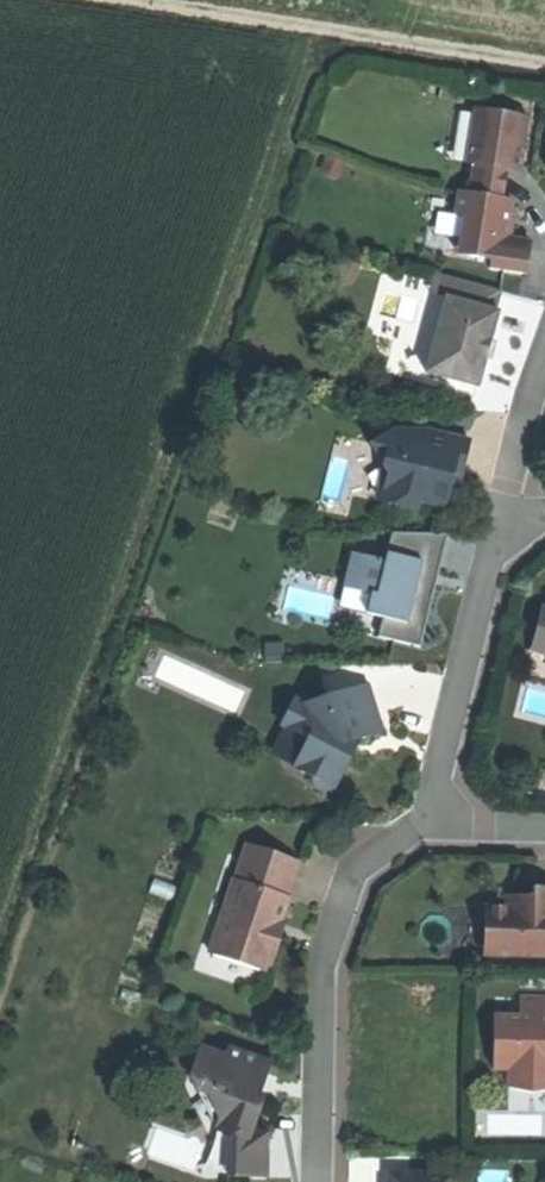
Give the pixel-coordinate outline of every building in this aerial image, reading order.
[(476,166),(471,196),(502,201),(507,171),(508,164),(523,167),(531,119),(476,110),(470,146),(478,147),(476,166)] [(467,165),(476,166),(478,147),(470,146),(467,165)] [(522,173),(523,167),(508,164),(507,171),(514,172),(522,173)] [(471,196),(459,194),(456,215),(466,216),(462,243),(474,245),(472,257),(493,260),(492,269),(527,274),(529,260),(532,241),(509,238),(514,203),(502,201),(471,196)] [(460,255),(472,257),(474,245),(462,243),(460,255)] [(453,278),(447,299),(496,311),(501,291),(453,278)] [(428,372),(480,385),(487,359),(492,338),(499,312),(496,311),(447,299),(428,372)] [(501,340),(492,338),(487,359),(495,361),(498,351),(501,340)] [(473,442),(430,431),(428,440),(395,432),(372,444),(394,481),(389,504),(419,512),(421,504),(446,510),(451,491),(455,472),(464,475),(473,442)] [(462,483),(464,475),(455,472),(451,491),(460,493),(462,483)] [(385,612),(380,634),(426,643),(443,565),(472,571),(479,539),(393,521),(386,555),(353,548),(341,603),(385,612)] [(541,619),(534,649),(544,652),(544,620),(541,619)] [(309,742),(352,760),(349,750),(351,747),(353,743),(386,734),(370,686),(329,699),(331,706),(313,711),(306,707),(296,701),(283,729),(309,742)] [(329,699),(306,707),(313,711),(331,706),(329,699)] [(352,760),(309,742),(301,758),(318,766),(313,778),(314,790),(326,795),(337,790),(352,760)] [(296,770),(313,778),(318,766),(301,758),(296,770)] [(246,848),(234,884),(285,900),(297,865),(246,848)] [(284,913),(288,901),(285,900),(234,884),(232,883),(208,956),(264,974),(266,967),(271,969),(281,940),(280,924),(284,913)] [(537,891),(536,900),(536,907),(525,907),(525,899),(520,899),(514,905),(514,911),(487,911),(487,936),(492,936),(492,958),(544,960),(544,891),(537,891)] [(523,998),(523,1018),(498,1017),(497,1070),(512,1070),(511,1088),(536,1093),(544,1091),(544,998),(523,998)] [(228,1058),(202,1051),(193,1078),(197,1090),(214,1094),(224,1116),(217,1131),(234,1138),(230,1153),(230,1179),(268,1179),(267,1136),(253,1130),(259,1116),(264,1102),(258,1091),(262,1075),(268,1078),(273,1066),(230,1051),(228,1058)]
